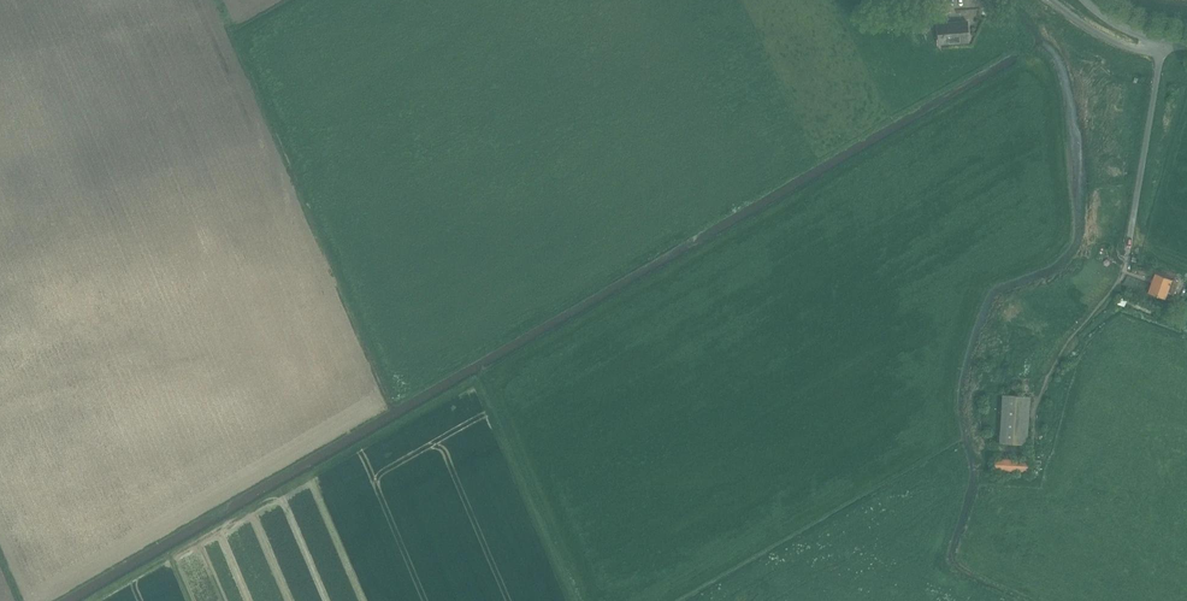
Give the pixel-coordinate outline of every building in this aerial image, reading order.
[(939,44),(968,42),(967,21),(938,23),(939,44)] [(1174,294),(1179,283),(1156,273),(1147,293),(1165,301),(1169,292),(1174,294)] [(1028,445),(1031,397),(1004,395),(1001,443),(1028,445)] [(1030,472),(1031,460),(996,459),(995,470),(1030,472)]
